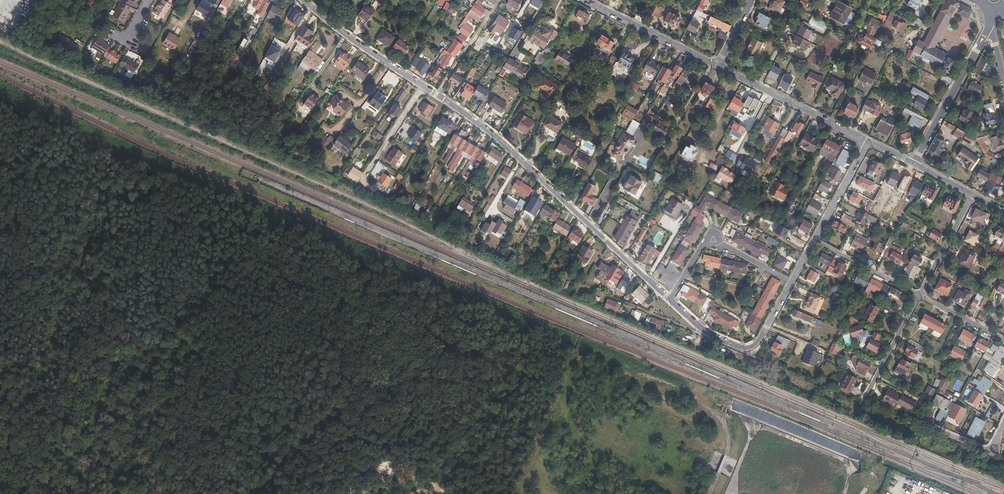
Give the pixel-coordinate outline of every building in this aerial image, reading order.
[(268,0),(262,0),(258,7),(256,11),(262,14),(269,1),(268,0)] [(486,0),(477,0),(476,2),(484,7),(486,9),(490,3),(486,0)] [(517,4),(519,5),(521,0),(507,0),(505,3),(515,8),(517,4)] [(530,4),(539,8),(543,0),(532,0),(530,4)] [(708,0),(701,0),(700,3),(697,9),(702,12),(703,9),(704,9),(706,7),(704,7),(708,0)] [(786,1),(783,0),(773,0),(769,9),(779,14),(781,10),(786,1)] [(921,0),(909,0),(907,4),(917,9),(920,4),(919,4),(921,0)] [(944,24),(950,13),(956,1),(954,0),(945,0),(943,4),(940,10),(941,10),(928,33),(937,37),(944,24)] [(944,29),(947,23),(954,10),(959,2),(956,1),(950,13),(944,24),(937,37),(939,39),(944,29)] [(124,16),(129,7),(126,5),(120,2),(111,16),(122,22),(125,17),(124,16)] [(165,17),(171,7),(171,6),(172,5),(167,2),(166,3),(162,2),(158,9),(157,12),(165,17)] [(211,8),(200,2),(196,10),(207,16),(211,8)] [(277,16),(282,6),(273,2),(268,11),(277,16)] [(483,14),(486,9),(484,7),(476,2),(472,7),(470,11),(475,13),(481,17),(483,14)] [(843,22),(851,9),(838,2),(830,17),(836,20),(837,19),(843,22)] [(490,12),(494,5),(490,3),(486,9),(490,12)] [(367,22),(374,11),(365,4),(357,15),(367,22)] [(968,18),(972,10),(962,4),(957,13),(968,18)] [(657,16),(661,9),(656,6),(652,14),(657,16)] [(305,15),(295,8),(288,19),(298,26),(305,15)] [(708,14),(702,12),(697,9),(696,11),(694,14),(697,16),(699,14),(706,17),(708,14)] [(589,15),(579,10),(577,15),(580,17),(580,18),(582,19),(583,18),(586,20),(589,15)] [(884,16),(873,10),(871,14),(881,19),(883,20),(884,16)] [(481,17),(475,13),(470,11),(468,14),(478,21),(481,17)] [(895,20),(898,15),(890,11),(885,21),(892,25),(899,28),(902,30),(906,23),(902,21),(901,23),(895,20)] [(677,25),(680,18),(678,17),(677,16),(678,14),(674,12),(673,15),(668,12),(664,20),(665,20),(664,22),(671,26),(672,24),(673,24),(674,24),(677,25)] [(771,23),(769,22),(771,18),(760,12),(754,23),(757,24),(764,28),(767,30),(771,23)] [(644,17),(636,13),(633,19),(641,23),(644,17)] [(881,19),(871,14),(870,13),(869,16),(880,22),(881,19)] [(509,22),(498,15),(488,31),(492,34),(495,30),(501,34),(509,22)] [(701,24),(695,21),(697,18),(693,16),(691,19),(688,26),(683,36),(687,39),(691,32),(696,35),(698,31),(701,24)] [(731,26),(723,22),(717,19),(711,16),(710,17),(709,17),(708,18),(709,19),(708,21),(712,23),(722,28),(728,31),(731,26)] [(811,17),(809,23),(823,30),(826,24),(811,17)] [(919,26),(922,21),(916,17),(913,22),(919,26)] [(469,35),(473,30),(465,25),(468,20),(465,18),(460,26),(462,27),(459,31),(456,35),(457,36),(461,39),(464,40),(465,41),(469,35)] [(33,30),(36,24),(29,20),(26,27),(33,30)] [(873,37),(877,29),(879,25),(873,22),(871,25),(870,25),(868,28),(870,29),(867,34),(867,33),(864,38),(859,35),(857,40),(860,42),(867,46),(871,48),(874,43),(876,38),(873,37)] [(310,33),(313,29),(305,24),(301,31),(306,35),(308,36),(310,33)] [(807,40),(810,35),(812,30),(802,24),(801,25),(796,34),(793,41),(798,44),(797,45),(801,47),(801,46),(806,48),(809,42),(807,40)] [(517,40),(522,33),(518,30),(518,29),(514,26),(508,36),(512,38),(513,38),(517,40)] [(554,39),(556,36),(555,35),(557,32),(551,29),(550,31),(545,28),(543,32),(536,28),(529,38),(538,44),(545,48),(551,38),(554,39)] [(175,47),(181,36),(170,30),(164,41),(175,47)] [(305,42),(308,36),(306,35),(301,31),(297,37),(305,42)] [(313,41),(315,37),(310,33),(308,36),(305,42),(310,45),(313,41)] [(949,55),(938,49),(934,47),(939,39),(937,37),(928,33),(924,41),(919,38),(911,53),(916,56),(921,59),(923,55),(926,57),(939,64),(942,66),(942,67),(950,71),(956,61),(948,57),(949,55)] [(390,50),(396,40),(384,34),(381,39),(382,39),(380,44),(390,50)] [(59,35),(57,39),(63,42),(62,43),(69,47),(72,41),(59,35)] [(236,61),(243,48),(248,37),(244,35),(240,42),(234,54),(231,59),(236,61)] [(610,50),(614,43),(601,35),(597,43),(610,50)] [(455,57),(462,45),(461,44),(464,40),(461,39),(457,36),(456,37),(456,38),(455,40),(455,41),(449,49),(447,47),(445,50),(447,52),(448,53),(453,56),(455,57)] [(754,56),(761,43),(751,38),(749,42),(748,41),(746,47),(745,51),(754,56)] [(108,49),(109,47),(97,40),(91,49),(104,57),(108,49)] [(409,49),(397,41),(391,51),(395,53),(395,52),(398,54),(404,57),(409,49)] [(281,50),(271,45),(265,57),(275,62),(281,50)] [(121,58),(119,57),(118,56),(115,55),(116,54),(108,49),(104,57),(103,58),(109,61),(116,66),(118,63),(121,58)] [(347,64),(353,56),(345,50),(339,59),(347,64)] [(572,57),(560,50),(555,58),(567,65),(572,57)] [(309,65),(316,55),(314,54),(313,55),(308,51),(302,61),(309,65)] [(437,61),(442,54),(438,52),(434,59),(437,61)] [(541,63),(545,55),(539,52),(534,59),(541,63)] [(447,65),(450,62),(449,61),(452,57),(453,56),(448,53),(446,56),(440,66),(444,69),(446,65),(447,65)] [(627,68),(634,58),(628,55),(628,56),(623,53),(617,62),(627,68)] [(315,70),(322,60),(316,55),(309,65),(311,67),(315,70)] [(522,77),(527,68),(519,63),(515,61),(517,59),(513,57),(506,68),(516,74),(522,77)] [(347,64),(339,59),(337,62),(345,68),(347,64)] [(654,75),(660,65),(655,62),(649,59),(643,69),(647,71),(654,75)] [(424,75),(430,66),(422,60),(416,70),(424,75)] [(134,76),(139,67),(128,61),(123,70),(134,76)] [(369,71),(357,62),(350,71),(362,80),(369,71)] [(678,76),(682,68),(676,65),(673,71),(676,73),(675,74),(678,76)] [(781,69),(772,65),(767,75),(776,79),(781,69)] [(663,86),(669,75),(672,71),(664,66),(655,81),(656,82),(658,83),(663,86)] [(439,79),(436,77),(441,70),(437,67),(432,74),(429,73),(425,78),(435,84),(439,79)] [(871,85),(876,74),(865,68),(859,80),(865,84),(866,82),(871,85)] [(682,83),(688,72),(684,69),(679,78),(675,85),(678,86),(680,82),(682,83)] [(818,89),(824,77),(820,75),(819,75),(810,71),(806,79),(814,83),(812,86),(818,89)] [(457,88),(463,79),(453,73),(448,82),(451,83),(454,85),(457,88)] [(778,85),(787,89),(792,78),(784,74),(778,85)] [(665,90),(673,77),(669,75),(663,86),(662,88),(665,90)] [(950,84),(953,79),(946,75),(946,77),(943,75),(940,79),(950,84)] [(837,97),(844,83),(831,76),(826,86),(833,90),(831,94),(837,97)] [(551,99),(559,86),(544,77),(538,86),(546,91),(544,94),(551,99)] [(934,87),(936,82),(930,79),(927,78),(923,86),(932,91),(934,87)] [(596,95),(605,81),(601,79),(593,93),(596,95)] [(646,80),(641,91),(646,93),(651,82),(646,80)] [(979,95),(981,86),(976,83),(977,81),(975,80),(974,82),(972,81),(968,88),(979,95)] [(711,95),(715,88),(706,82),(700,93),(706,96),(707,93),(711,95)] [(472,95),(475,91),(467,85),(464,90),(465,91),(461,97),(468,102),(472,95)] [(488,92),(478,86),(475,91),(472,95),(482,102),(488,92)] [(917,97),(920,91),(913,87),(910,93),(917,97)] [(313,106),(321,95),(313,90),(306,101),(313,106)] [(922,109),(929,95),(920,91),(917,97),(913,104),(922,109)] [(379,109),(382,106),(385,101),(376,94),(368,106),(373,109),(377,112),(379,109)] [(342,117),(350,106),(346,103),(345,103),(335,96),(332,101),(332,102),(330,105),(335,109),(334,111),(342,117)] [(696,103),(699,98),(696,97),(695,98),(692,104),(690,107),(692,108),(696,102),(696,103)] [(743,106),(743,105),(740,103),(741,101),(734,97),(728,106),(737,111),(739,112),(743,106)] [(753,100),(748,97),(743,105),(743,106),(749,109),(749,107),(755,111),(759,102),(754,99),(753,100)] [(502,112),(506,105),(493,98),(488,106),(493,109),(491,112),(501,117),(503,113),(502,112)] [(711,109),(716,101),(711,98),(708,103),(706,106),(711,109)] [(891,107),(894,101),(887,98),(885,103),(885,105),(891,107)] [(882,107),(876,104),(877,103),(874,102),(874,103),(867,99),(863,108),(865,109),(877,115),(882,107)] [(853,116),(858,107),(849,102),(844,112),(853,116)] [(428,117),(434,108),(425,103),(420,112),(428,117)] [(396,116),(401,109),(393,104),(389,111),(389,112),(387,115),(391,118),(393,114),(396,116)] [(634,118),(638,111),(628,105),(624,112),(634,118)] [(917,127),(923,116),(910,110),(905,107),(903,110),(911,115),(914,116),(910,123),(913,125),(917,127)] [(967,122),(971,112),(972,110),(967,108),(967,109),(966,109),(965,110),(963,109),(959,117),(967,122)] [(994,122),(993,116),(990,116),(988,110),(982,112),(985,118),(986,124),(994,122)] [(526,133),(533,122),(519,114),(515,122),(512,126),(519,130),(519,129),(526,133)] [(643,123),(649,126),(653,117),(647,114),(643,123)] [(562,124),(549,116),(544,125),(556,133),(562,124)] [(893,125),(893,124),(896,125),(897,122),(898,120),(890,116),(888,119),(886,118),(885,119),(882,117),(876,129),(888,135),(893,125)] [(457,127),(452,124),(453,124),(442,117),(437,127),(447,133),(448,133),(452,135),(457,127)] [(776,129),(780,124),(776,122),(768,117),(764,124),(762,128),(760,127),(759,129),(761,130),(760,132),(767,135),(771,138),(774,134),(776,129)] [(746,129),(739,125),(739,124),(739,122),(733,119),(730,124),(732,125),(731,127),(733,128),(730,132),(737,136),(739,132),(741,133),(743,134),(746,129)] [(665,135),(669,128),(662,123),(658,121),(653,129),(665,135)] [(962,137),(965,132),(960,129),(944,121),(943,123),(945,125),(955,130),(954,132),(962,137)] [(799,133),(804,124),(800,122),(799,124),(797,123),(793,129),(799,133)] [(447,133),(437,127),(434,130),(445,136),(447,133)] [(784,128),(778,138),(782,140),(788,131),(784,128)] [(417,143),(422,135),(414,129),(409,137),(417,143)] [(456,147),(465,132),(462,130),(459,135),(458,136),(455,134),(449,143),(453,146),(451,149),(450,149),(444,159),(448,161),(451,156),(456,147)] [(786,143),(789,137),(792,132),(789,130),(783,140),(780,145),(783,146),(785,143),(786,143)] [(461,150),(466,142),(464,141),(469,133),(466,131),(465,132),(456,147),(459,149),(455,155),(447,168),(450,169),(461,150)] [(910,139),(908,131),(905,132),(904,131),(902,132),(902,133),(900,134),(899,135),(900,137),(899,137),(901,142),(904,141),(904,143),(906,144),(907,143),(908,142),(907,140),(910,139)] [(813,152),(820,141),(806,132),(799,143),(804,146),(813,152)] [(631,142),(633,138),(623,133),(617,143),(617,144),(616,146),(618,148),(616,151),(622,155),(624,151),(625,152),(627,149),(631,142)] [(328,148),(333,139),(324,134),(317,145),(322,148),(324,145),(328,148)] [(987,149),(983,141),(988,140),(987,135),(976,138),(980,145),(982,150),(985,154),(986,151),(987,149)] [(1003,147),(1001,141),(998,142),(996,135),(990,137),(993,146),(994,149),(1003,147)] [(570,156),(576,145),(562,137),(556,147),(563,151),(562,152),(570,156)] [(939,154),(945,143),(935,137),(928,149),(939,154)] [(774,155),(779,146),(782,140),(778,138),(774,144),(770,152),(767,158),(771,160),(774,155)] [(825,157),(833,143),(826,139),(818,153),(825,157)] [(343,158),(349,149),(337,140),(331,149),(338,154),(343,158)] [(468,155),(473,146),(466,142),(461,150),(450,169),(449,171),(452,173),(456,166),(462,156),(461,155),(463,152),(468,155)] [(837,154),(841,147),(833,143),(825,157),(833,161),(837,154)] [(692,161),(697,152),(694,151),(696,148),(691,144),(689,147),(686,146),(681,154),(692,161)] [(420,150),(413,146),(411,149),(418,154),(420,150)] [(474,158),(479,150),(473,146),(468,155),(472,157),(470,160),(467,165),(464,169),(459,177),(462,179),(464,175),(467,169),(474,158)] [(969,170),(978,158),(963,147),(957,155),(964,160),(963,161),(966,163),(964,166),(969,170)] [(353,161),(360,151),(356,149),(352,154),(349,159),(353,161)] [(395,166),(403,155),(394,149),(390,155),(386,160),(395,166)] [(730,157),(733,152),(729,149),(724,156),(729,159),(730,157)] [(843,149),(840,155),(847,159),(850,152),(843,149)] [(481,162),(486,154),(479,150),(474,158),(481,162)] [(499,163),(503,157),(492,150),(488,156),(499,163)] [(587,159),(589,156),(577,150),(572,159),(579,163),(578,165),(586,170),(591,161),(587,159)] [(1000,158),(1001,156),(998,154),(995,155),(990,153),(986,151),(985,154),(986,154),(994,158),(999,161),(1000,158)] [(721,163),(724,156),(720,153),(716,160),(717,161),(716,164),(712,163),(709,169),(715,172),(717,168),(721,163)] [(842,167),(847,159),(840,155),(835,163),(842,167)] [(751,173),(756,164),(751,161),(751,160),(745,157),(745,158),(741,156),(736,164),(740,166),(740,167),(751,173)] [(731,166),(733,162),(725,157),(722,161),(731,166)] [(877,174),(881,166),(873,162),(869,170),(877,174)] [(735,175),(726,170),(726,169),(721,166),(716,176),(730,184),(735,175)] [(360,178),(363,173),(353,167),(348,176),(357,182),(360,178)] [(507,180),(512,171),(506,167),(501,176),(507,180)] [(842,172),(835,168),(830,177),(837,181),(842,172)] [(985,180),(988,174),(979,169),(976,175),(980,177),(979,178),(982,180),(982,178),(985,180)] [(995,181),(998,176),(992,173),(989,179),(994,182),(995,181)] [(392,180),(383,174),(378,182),(386,188),(392,180)] [(909,188),(912,181),(900,175),(899,176),(910,182),(907,187),(909,188)] [(405,184),(409,178),(406,176),(401,184),(403,185),(402,189),(405,190),(407,186),(405,184)] [(636,193),(642,182),(631,176),(624,187),(636,193)] [(855,184),(871,192),(875,183),(859,176),(855,184)] [(907,187),(910,182),(899,176),(894,187),(897,189),(896,191),(899,193),(900,191),(904,193),(905,191),(907,192),(909,188),(907,187)] [(775,178),(767,191),(783,201),(791,187),(775,178)] [(827,194),(832,184),(823,179),(818,189),(827,194)] [(529,198),(533,190),(516,180),(512,188),(529,198)] [(876,202),(884,188),(885,189),(889,182),(885,180),(878,191),(873,200),(876,202)] [(922,185),(915,181),(909,193),(916,196),(922,185)] [(591,195),(594,189),(597,188),(596,185),(594,185),(589,182),(584,190),(584,191),(580,198),(584,200),(584,199),(586,200),(589,202),(590,201),(592,197),(593,196),(591,195)] [(931,201),(937,190),(933,188),(932,188),(928,186),(927,188),(925,187),(921,194),(928,198),(927,198),(931,201)] [(742,214),(703,192),(696,204),(693,209),(700,213),(706,204),(719,212),(730,218),(738,222),(742,214)] [(862,196),(858,194),(858,195),(853,192),(848,201),(853,204),(855,199),(859,201),(862,196)] [(487,213),(496,198),(493,196),(484,211),(487,213)] [(503,207),(513,214),(517,208),(518,205),(516,204),(505,197),(502,202),(505,204),(503,207)] [(953,212),(959,201),(955,199),(954,200),(950,197),(949,199),(947,198),(943,205),(949,209),(949,210),(953,212)] [(489,216),(499,200),(496,198),(487,213),(486,214),(489,216)] [(520,198),(516,204),(518,205),(517,208),(521,210),(526,202),(520,198)] [(534,216),(542,204),(532,198),(524,210),(534,216)] [(677,216),(684,204),(673,198),(666,210),(677,216)] [(474,207),(462,200),(458,206),(465,210),(467,208),(471,211),(474,207)] [(817,216),(822,206),(811,200),(806,210),(817,216)] [(629,235),(633,228),(639,218),(635,215),(639,208),(634,205),(632,208),(634,209),(629,216),(628,215),(622,226),(617,234),(614,238),(618,241),(617,243),(622,246),(629,235)] [(559,215),(546,206),(542,213),(555,221),(559,215)] [(979,211),(975,209),(971,217),(974,218),(972,220),(970,224),(980,230),(983,225),(981,224),(984,219),(986,220),(989,215),(979,210),(979,211)] [(877,219),(868,215),(866,214),(863,212),(861,211),(855,221),(860,223),(863,217),(866,218),(867,218),(869,219),(875,222),(877,219)] [(695,241),(704,225),(701,223),(705,216),(700,213),(696,219),(689,231),(681,245),(672,259),(667,267),(664,272),(663,275),(660,280),(666,283),(670,277),(674,271),(673,271),(677,263),(680,265),(683,261),(687,253),(690,248),(687,247),(691,240),(695,241)] [(846,228),(850,221),(842,217),(839,222),(838,222),(838,223),(834,221),(830,227),(839,232),(840,231),(843,233),(846,229),(846,228)] [(496,231),(500,234),(505,225),(501,223),(502,221),(498,218),(495,223),(490,231),(494,234),(496,231)] [(572,226),(558,218),(555,224),(553,227),(567,235),(572,226)] [(808,234),(813,225),(801,218),(796,228),(808,234)] [(489,234),(490,231),(495,223),(491,220),(489,224),(485,222),(480,230),(484,233),(485,232),(489,234)] [(785,238),(789,230),(778,224),(774,232),(785,238)] [(1003,242),(1003,241),(1002,240),(1003,237),(1003,229),(1002,228),(1001,229),(998,228),(997,229),(996,228),(994,232),(995,233),(994,236),(993,235),(992,237),(997,239),(993,247),(992,246),(989,250),(997,254),(997,253),(1003,242)] [(578,244),(583,235),(573,229),(568,238),(578,244)] [(764,247),(757,243),(756,244),(744,237),(744,236),(732,229),(729,235),(733,237),(732,240),(749,250),(760,256),(762,253),(766,254),(766,255),(769,257),(772,252),(768,250),(769,249),(764,247)] [(866,241),(861,238),(862,237),(859,235),(858,237),(855,235),(853,234),(854,232),(855,231),(851,229),(847,236),(853,239),(850,245),(854,248),(861,252),(866,241)] [(937,241),(940,234),(932,230),(928,236),(937,241)] [(978,234),(969,230),(964,240),(973,245),(978,234)] [(884,247),(881,246),(882,244),(876,241),(872,249),(877,252),(878,250),(882,252),(884,247)] [(648,262),(653,255),(656,250),(647,244),(643,250),(639,258),(644,261),(645,260),(648,262)] [(586,264),(593,252),(582,246),(576,258),(586,264)] [(902,257),(898,254),(901,250),(894,246),(893,249),(888,247),(882,258),(887,260),(888,258),(894,261),(894,263),(896,264),(897,263),(899,264),(901,258),(902,257)] [(658,258),(661,252),(656,250),(653,255),(658,258)] [(921,259),(920,258),(922,255),(914,250),(912,254),(913,255),(912,257),(909,262),(917,266),(921,259)] [(968,268),(975,255),(965,250),(959,263),(968,268)] [(829,266),(833,259),(830,257),(822,253),(818,261),(823,263),(821,267),(827,270),(827,269),(829,266)] [(748,265),(733,262),(722,259),(708,256),(706,265),(716,268),(729,270),(746,274),(746,272),(748,265)] [(791,264),(779,257),(774,265),(782,270),(783,267),(788,269),(791,264)] [(844,270),(846,266),(840,263),(833,259),(829,266),(835,269),(833,272),(841,276),(844,270)] [(603,280),(610,267),(602,262),(598,267),(601,269),(597,276),(603,280)] [(918,272),(920,268),(917,266),(909,262),(907,267),(905,270),(903,273),(912,278),(916,271),(918,272)] [(623,273),(612,266),(606,277),(617,284),(623,273)] [(818,276),(817,275),(819,270),(813,267),(811,272),(810,271),(806,280),(814,284),(818,276)] [(864,293),(869,283),(870,280),(858,274),(857,276),(855,280),(854,282),(863,286),(860,291),(864,293)] [(754,331),(767,307),(780,282),(772,278),(771,281),(764,295),(758,305),(753,315),(746,327),(754,331)] [(880,286),(881,284),(871,278),(870,280),(869,283),(880,289),(882,286),(880,286)] [(946,296),(952,285),(940,279),(935,290),(939,292),(946,296)] [(1001,282),(996,291),(1003,296),(1003,284),(1001,282)] [(900,293),(883,283),(882,286),(880,289),(889,293),(898,298),(900,293)] [(650,294),(640,285),(633,293),(643,302),(650,294)] [(714,302),(684,285),(680,290),(688,294),(686,298),(697,304),(706,309),(707,308),(710,309),(712,306),(713,303),(714,302)] [(623,300),(627,292),(619,289),(615,296),(623,300)] [(964,306),(970,294),(964,290),(962,293),(958,291),(953,300),(964,306)] [(819,303),(822,297),(812,293),(808,300),(809,301),(808,303),(806,302),(803,308),(814,313),(819,303)] [(984,306),(988,299),(977,293),(975,298),(971,305),(975,307),(978,302),(984,306)] [(615,311),(618,304),(609,300),(605,307),(615,311)] [(873,322),(879,310),(870,305),(867,311),(863,317),(868,319),(873,322)] [(722,325),(727,316),(719,312),(715,310),(715,308),(712,306),(710,309),(708,313),(716,317),(714,321),(722,325)] [(629,318),(638,321),(641,313),(632,310),(629,318)] [(811,317),(795,310),(793,316),(800,319),(800,318),(811,323),(812,321),(821,324),(822,322),(811,317)] [(945,326),(935,320),(924,315),(920,323),(928,327),(933,330),(940,334),(941,334),(945,326)] [(736,329),(739,323),(727,316),(722,325),(730,329),(732,326),(736,329)] [(659,330),(662,322),(653,318),(653,319),(650,318),(647,325),(651,327),(659,330)] [(868,335),(866,330),(862,332),(860,325),(849,328),(852,337),(858,335),(860,342),(865,341),(865,343),(868,344),(872,335),(870,334),(868,335)] [(970,346),(975,336),(963,330),(958,339),(970,346)] [(876,342),(880,336),(873,332),(872,335),(868,344),(866,347),(875,352),(879,344),(876,342)] [(785,348),(789,341),(788,340),(778,336),(773,343),(770,350),(774,351),(772,354),(776,356),(782,346),(785,348)] [(984,353),(989,344),(989,342),(979,336),(973,348),(984,353)] [(703,349),(707,341),(697,337),(694,345),(703,349)] [(832,352),(836,344),(839,339),(836,337),(829,351),(832,352)] [(923,349),(912,343),(910,347),(917,351),(922,353),(923,349)] [(999,345),(994,352),(992,356),(998,359),(1001,361),(1003,356),(1003,348),(999,345)] [(913,358),(917,351),(908,346),(906,349),(907,350),(905,354),(913,358)] [(961,360),(965,352),(954,346),(950,355),(961,360)] [(813,367),(819,354),(807,349),(805,354),(806,355),(805,357),(804,357),(802,362),(813,367)] [(918,361),(922,353),(917,351),(913,358),(918,361)] [(746,366),(750,358),(745,356),(738,353),(735,361),(739,363),(746,366)] [(854,369),(860,358),(853,355),(851,359),(854,369)] [(999,364),(996,362),(998,359),(992,356),(986,365),(983,370),(992,375),(999,364)] [(864,376),(870,364),(860,358),(854,369),(856,372),(864,376)] [(903,376),(910,364),(902,360),(901,363),(899,362),(894,371),(903,376)] [(912,361),(911,361),(910,364),(903,376),(910,380),(918,365),(912,361)] [(848,394),(857,377),(848,373),(839,390),(848,394)] [(984,393),(991,382),(983,376),(976,387),(984,393)] [(944,392),(949,381),(942,378),(936,387),(944,392)] [(936,390),(928,386),(923,395),(931,399),(936,390)] [(976,407),(984,393),(976,387),(967,401),(976,407)] [(896,404),(900,396),(888,389),(882,401),(894,408),(896,404)] [(947,408),(950,402),(944,399),(936,394),(931,403),(941,408),(943,409),(944,406),(947,408)] [(915,402),(901,395),(900,396),(896,404),(910,411),(915,402)] [(965,410),(955,404),(950,402),(947,408),(950,409),(948,412),(954,416),(960,419),(965,410)] [(943,409),(941,408),(935,418),(940,421),(945,411),(943,409)] [(980,429),(984,422),(980,419),(975,417),(974,420),(971,425),(967,434),(972,436),(974,434),(977,435),(980,429)]
